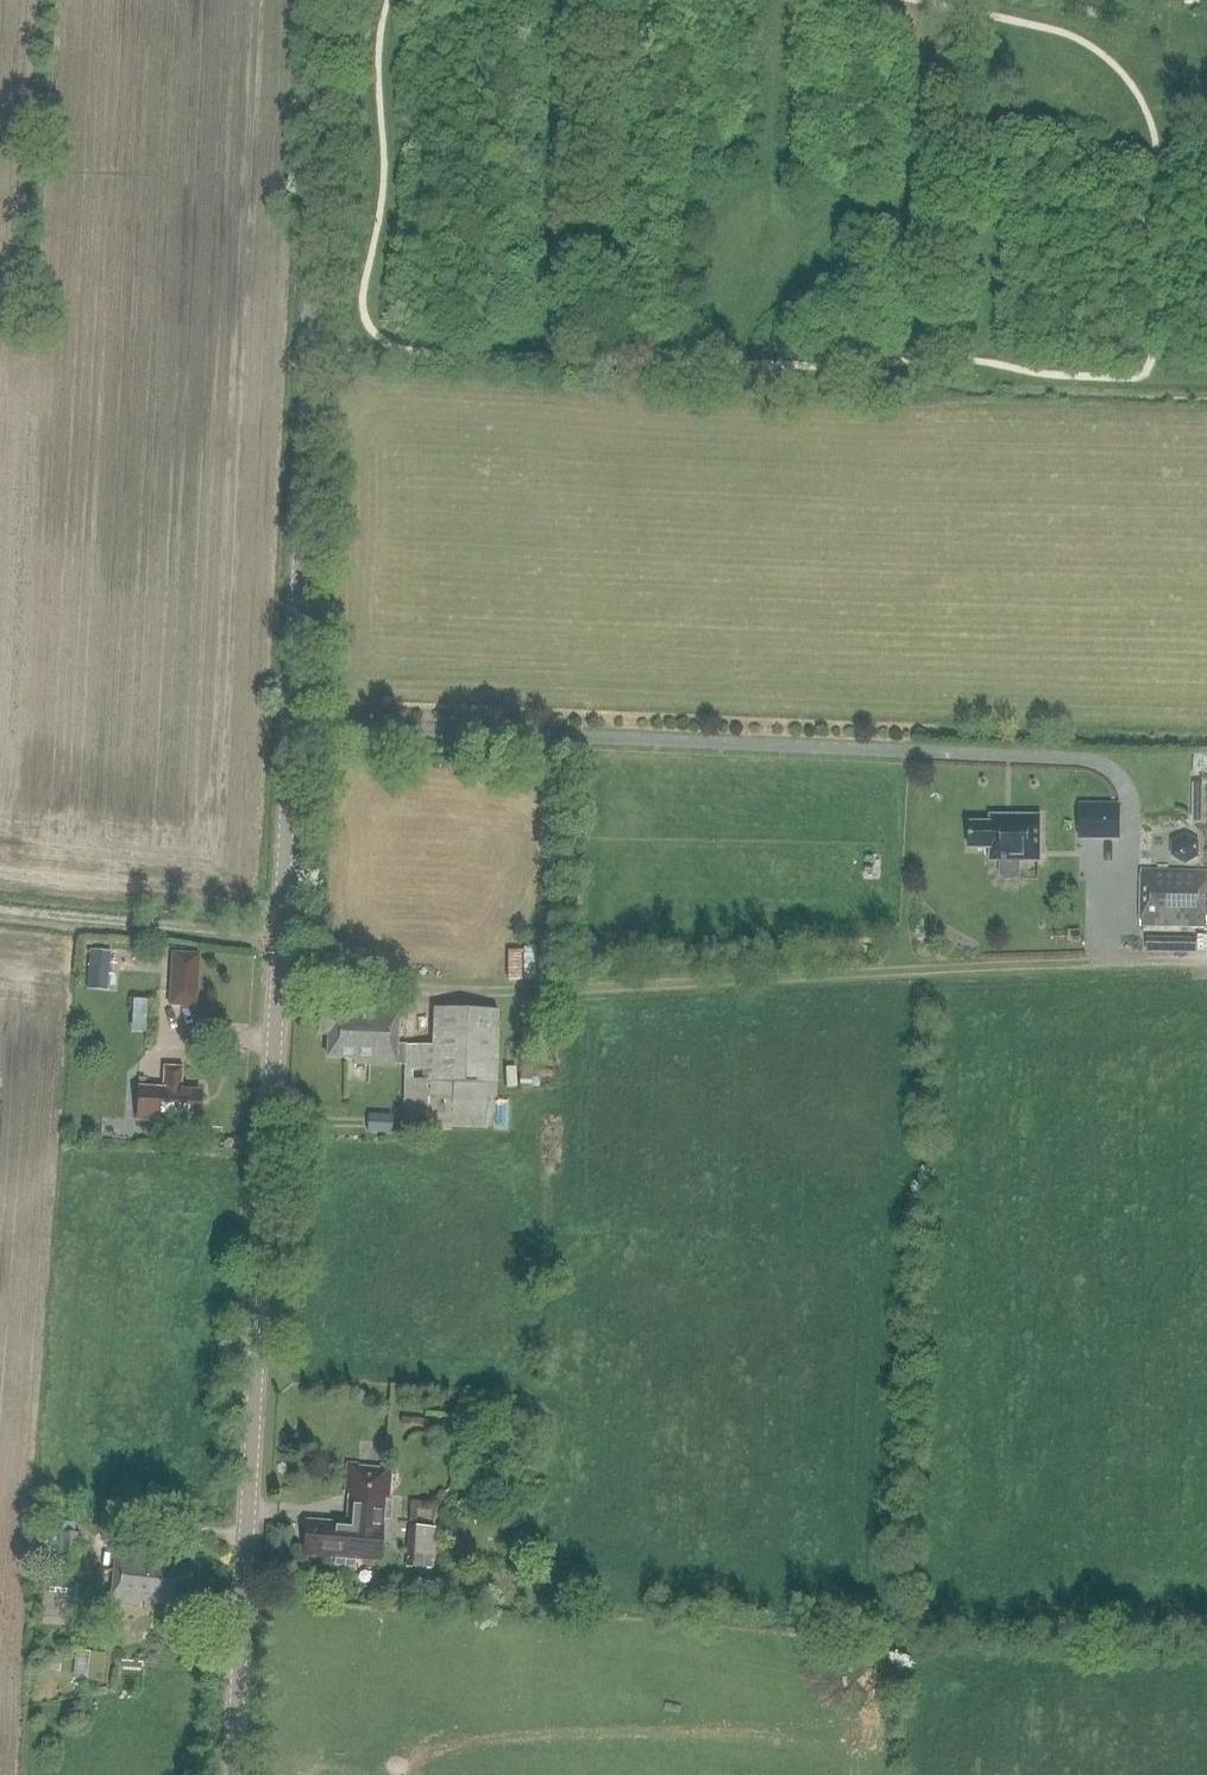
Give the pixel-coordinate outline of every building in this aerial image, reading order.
[(1080,806),(1080,836),(1118,837),(1118,806),(1080,806)] [(1019,861),(1039,861),(1040,815),(990,815),(990,822),(969,822),(969,848),(990,848),(990,860),(999,860),(999,876),(1004,880),(1015,880),(1019,876),(1019,861)] [(1199,836),(1174,836),(1173,859),(1198,859),(1199,836)] [(1139,926),(1206,928),(1206,870),(1141,868),(1139,926)] [(1196,948),(1196,930),(1149,930),(1149,948),(1196,948)] [(86,987),(108,988),(108,948),(86,948),(86,987)] [(195,1008),(197,956),(170,954),(168,1006),(195,1008)] [(433,1046),(395,1043),(396,1010),(354,1009),(353,1014),(320,1013),(319,1033),(328,1033),(327,1056),(354,1057),(354,1063),(396,1065),(396,1064),(404,1064),(403,1128),(450,1129),(450,1125),(482,1128),(485,1096),(495,1096),(495,1084),(498,1010),(435,1009),(433,1046)] [(162,1119),(198,1120),(200,1090),(179,1089),(180,1068),(165,1067),(164,1089),(138,1087),(137,1120),(162,1121),(162,1119)] [(391,1133),(392,1114),(368,1113),(367,1132),(391,1133)] [(347,1463),(345,1493),(347,1493),(345,1526),(305,1523),(303,1552),(333,1554),(333,1566),(354,1567),(355,1556),(379,1558),(381,1529),(383,1496),(388,1497),(390,1467),(379,1466),(379,1470),(370,1469),(371,1465),(347,1463)] [(436,1528),(408,1526),(405,1566),(432,1568),(436,1528)] [(58,1571),(77,1571),(78,1532),(58,1532),(58,1571)] [(188,1586),(191,1566),(160,1563),(160,1559),(151,1558),(151,1556),(115,1552),(109,1602),(139,1605),(140,1601),(176,1605),(178,1585),(188,1586)] [(86,1674),(85,1649),(76,1649),(77,1675),(86,1674)] [(104,1679),(106,1651),(89,1649),(86,1677),(104,1679)]
